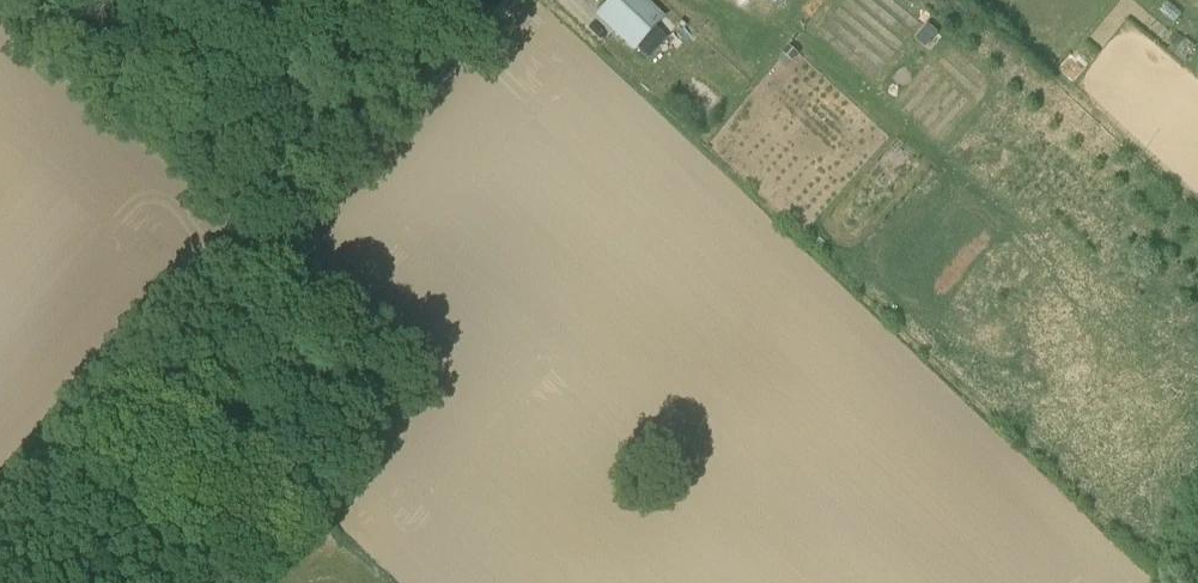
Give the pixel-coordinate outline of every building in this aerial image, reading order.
[(638,0),(612,0),(598,15),(635,49),(661,21),(638,0)]
